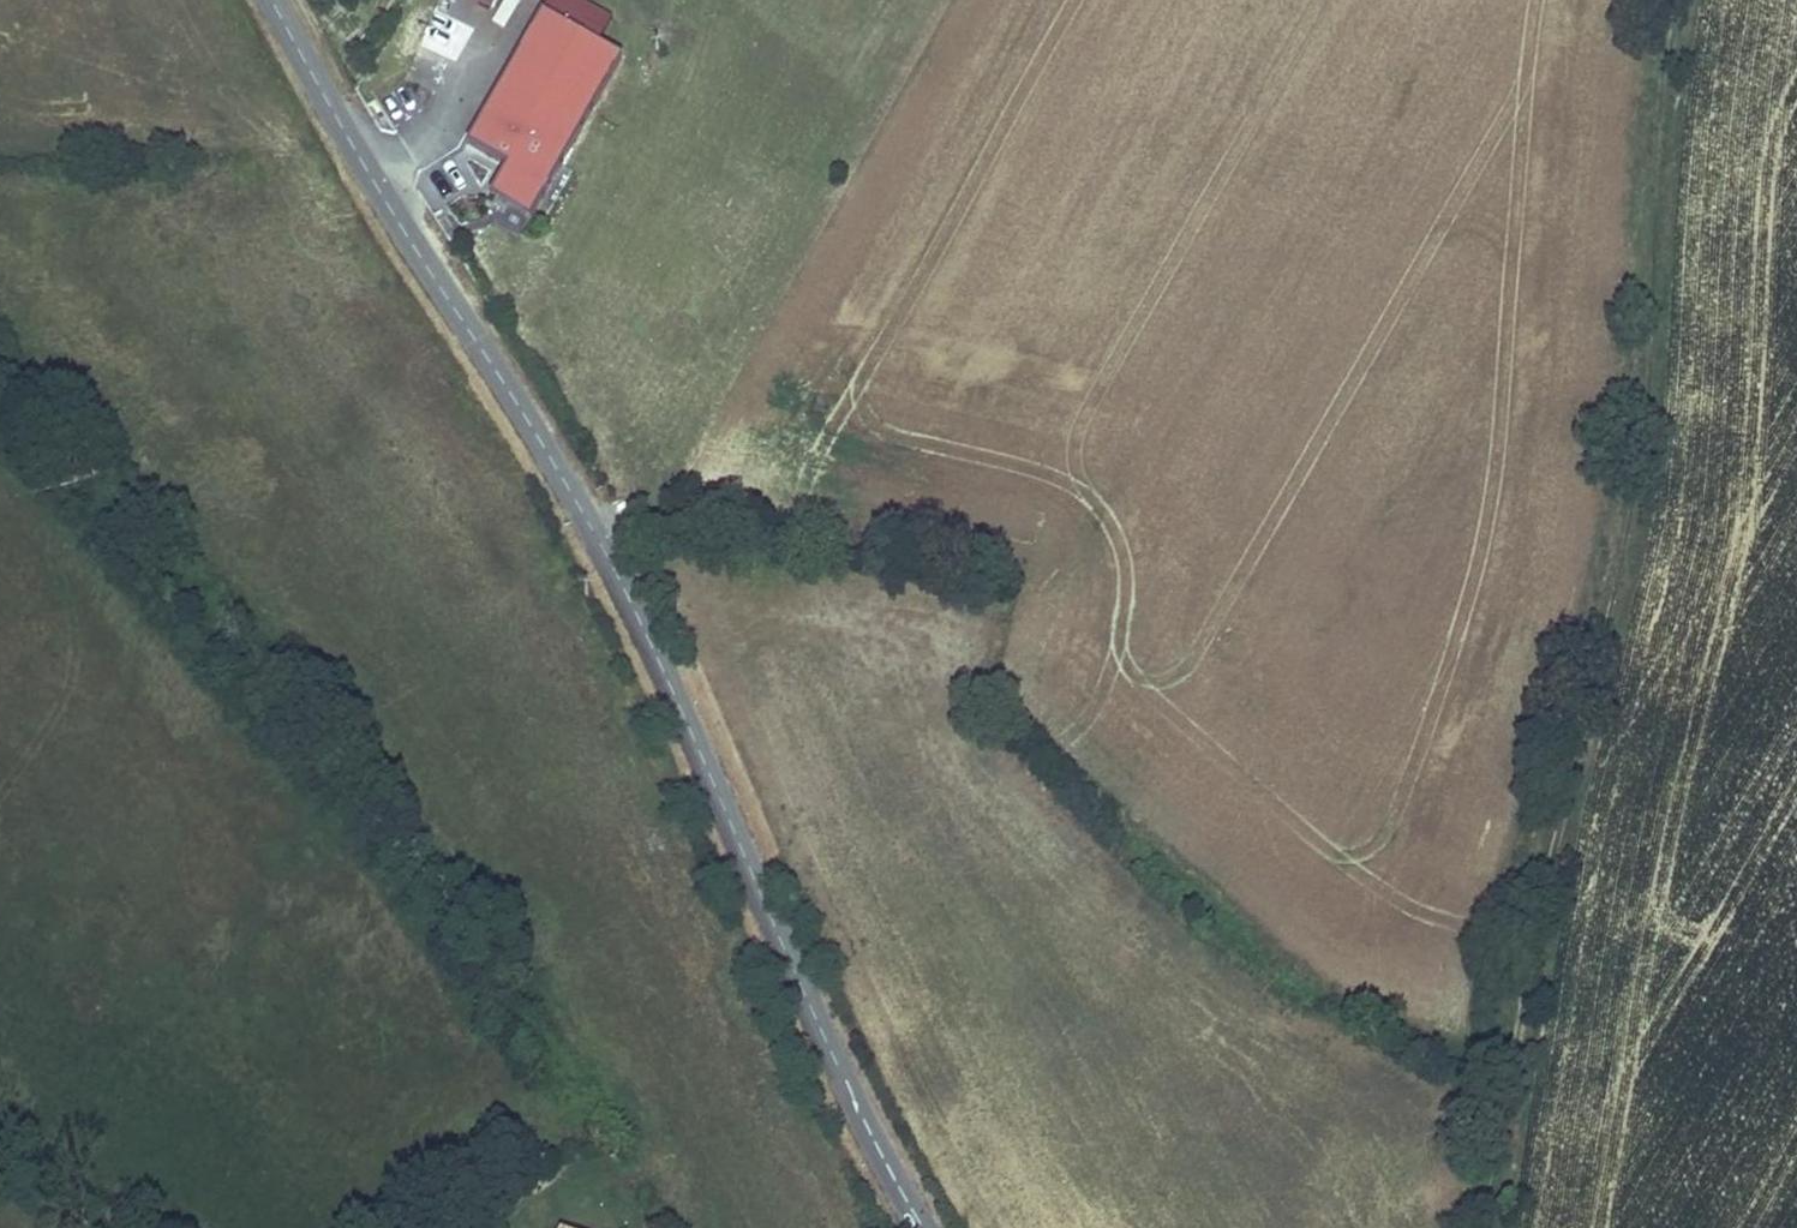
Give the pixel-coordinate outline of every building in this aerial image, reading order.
[(498,0),(461,0),(492,13),(498,0)] [(619,69),(540,23),(466,151),(505,174),(489,202),(528,224),(619,69)]
